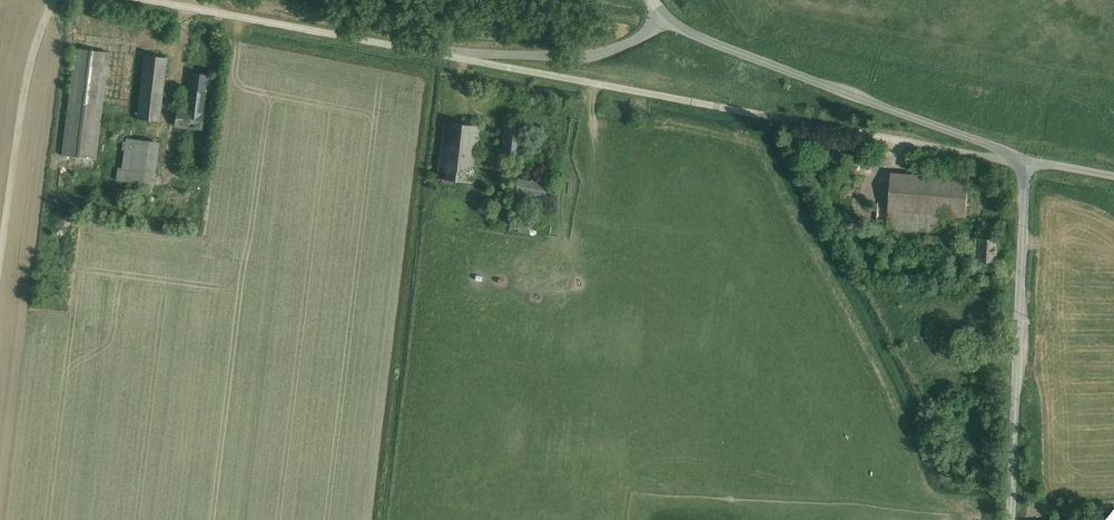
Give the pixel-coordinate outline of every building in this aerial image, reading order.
[(76,48),(63,156),(95,160),(108,52),(76,48)] [(145,55),(137,119),(159,121),(167,58),(145,55)] [(176,108),(174,127),(202,131),(207,91),(206,91),(206,84),(205,84),(205,74),(192,73),(191,89),(188,89),(185,109),(176,108)] [(443,122),(436,179),(472,183),(479,126),(443,122)] [(504,125),(501,156),(520,159),(523,126),(504,125)] [(117,167),(115,180),(154,186),(159,143),(126,137),(125,141),(122,141),(121,149),(124,150),(121,168),(117,167)] [(937,177),(957,179),(957,169),(938,168),(937,177)] [(56,173),(55,183),(66,183),(66,174),(56,173)] [(957,179),(937,177),(891,174),(890,179),(880,178),(876,220),(887,221),(887,233),(925,236),(924,247),(949,248),(950,237),(940,236),(943,216),(966,217),(969,180),(957,179)] [(514,194),(524,196),(544,199),(546,182),(517,177),(514,194)] [(524,196),(514,194),(511,211),(521,213),(524,196)] [(511,218),(509,228),(518,230),(518,232),(527,233),(528,228),(526,227),(526,226),(535,227),(534,230),(536,230),(538,222),(511,218)] [(968,237),(968,246),(972,246),(971,261),(996,262),(997,240),(980,239),(980,237),(968,237)]
